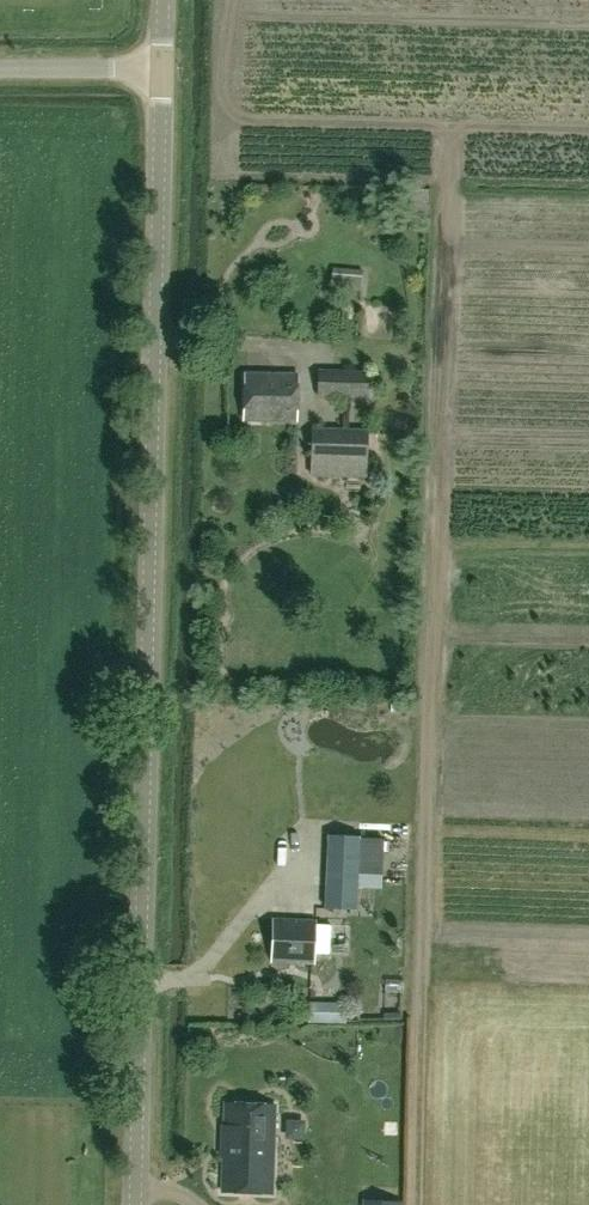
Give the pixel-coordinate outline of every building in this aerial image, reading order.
[(346,287),(360,288),(362,269),(347,268),(346,287)] [(319,398),(366,399),(366,373),(319,373),(319,398)] [(297,375),(244,375),(244,423),(297,423),(297,375)] [(366,450),(366,434),(311,433),(311,449),(366,450)] [(359,837),(328,836),(325,908),(357,909),(359,837)] [(316,923),(273,921),(272,965),(314,966),(316,923)] [(319,1000),(319,1018),(352,1018),(352,999),(319,1000)] [(273,1194),(275,1106),(225,1105),(223,1194),(273,1194)]
